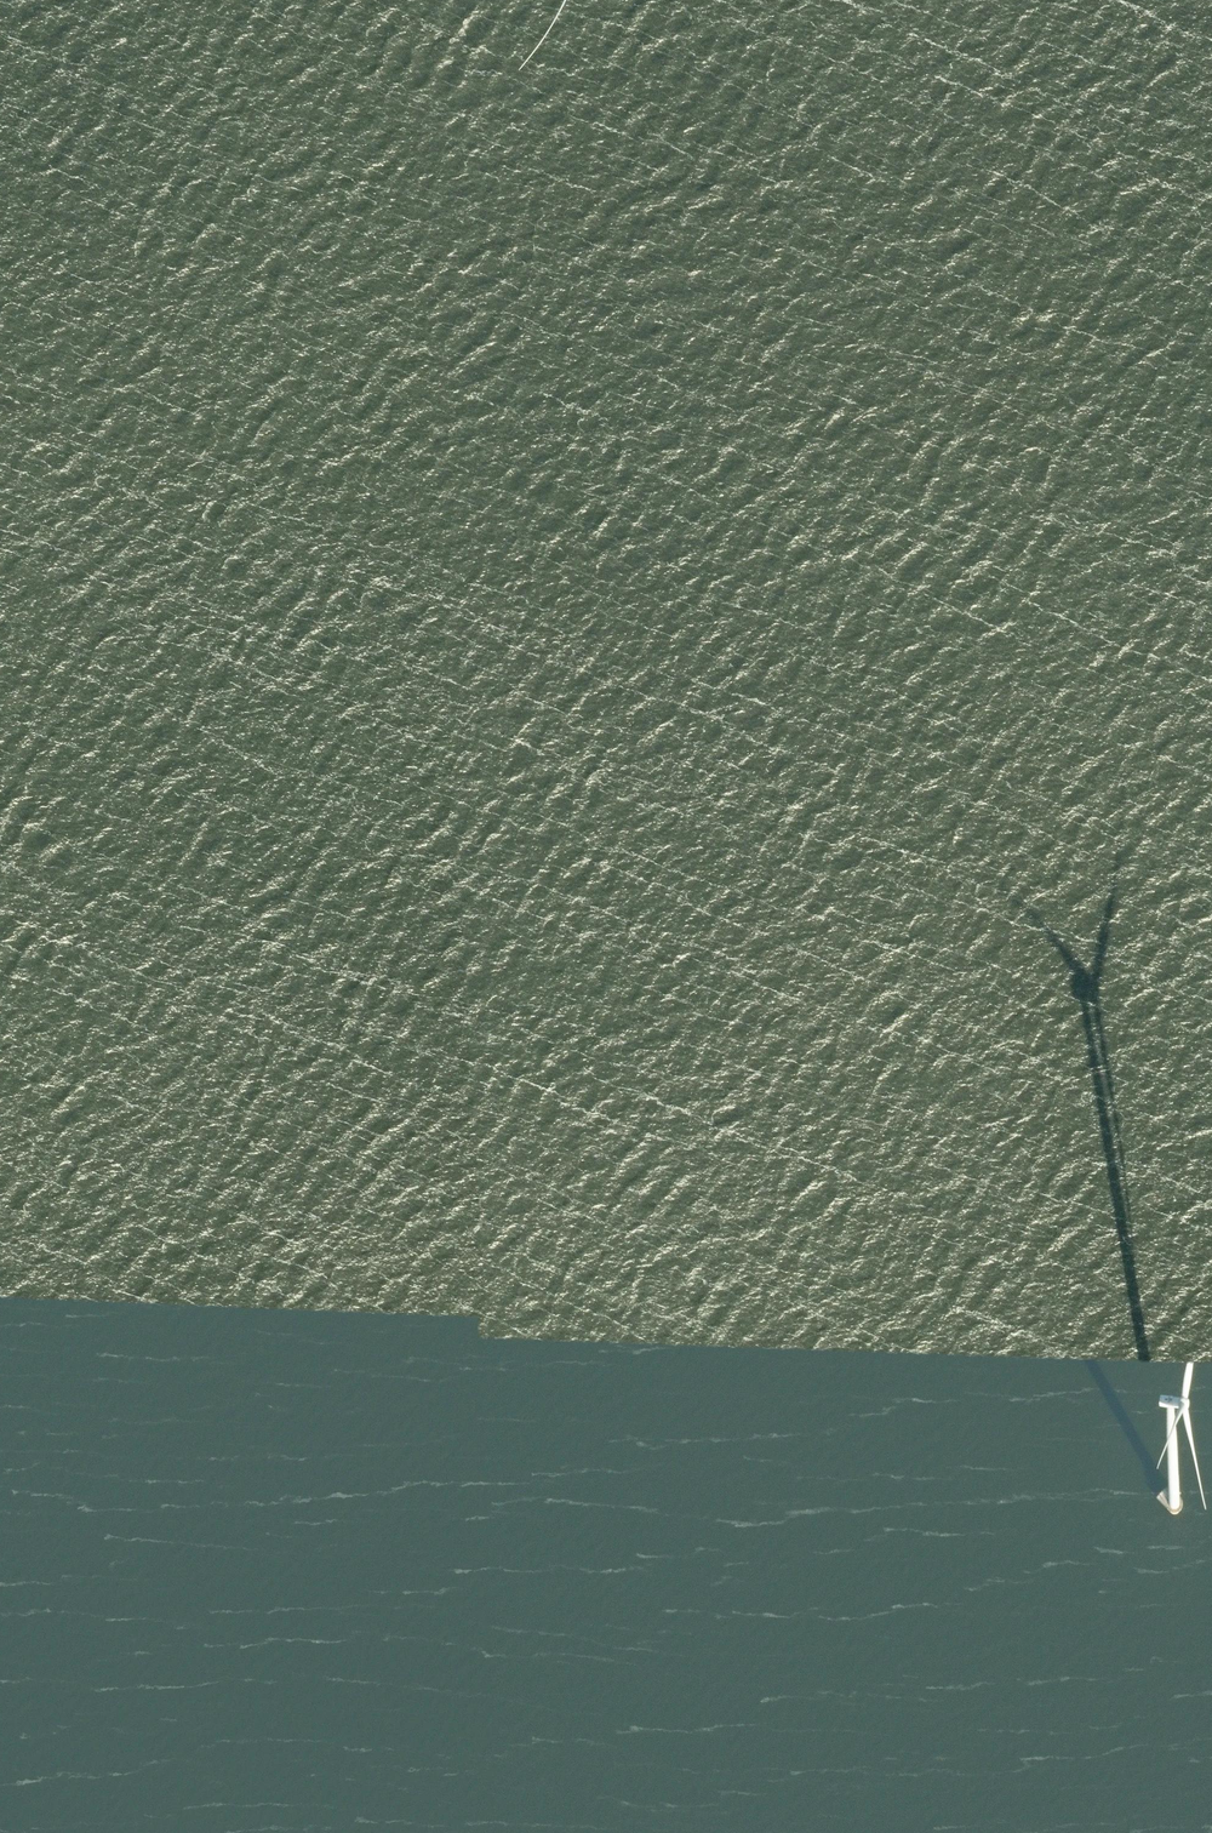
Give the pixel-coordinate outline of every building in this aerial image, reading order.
[(1168,1508),(1168,1509),(1168,1510),(1168,1511),(1168,1512),(1169,1512),(1170,1513),(1170,1514),(1171,1514),(1172,1515),(1173,1515),(1174,1515),(1175,1514),(1177,1514),(1177,1513),(1178,1513),(1178,1512),(1179,1511),(1179,1510),(1179,1509),(1179,1508),(1178,1507),(1178,1506),(1177,1505),(1176,1505),(1175,1504),(1174,1504),(1173,1504),(1172,1504),(1170,1505),(1169,1505),(1169,1506),(1168,1507),(1168,1508)]
